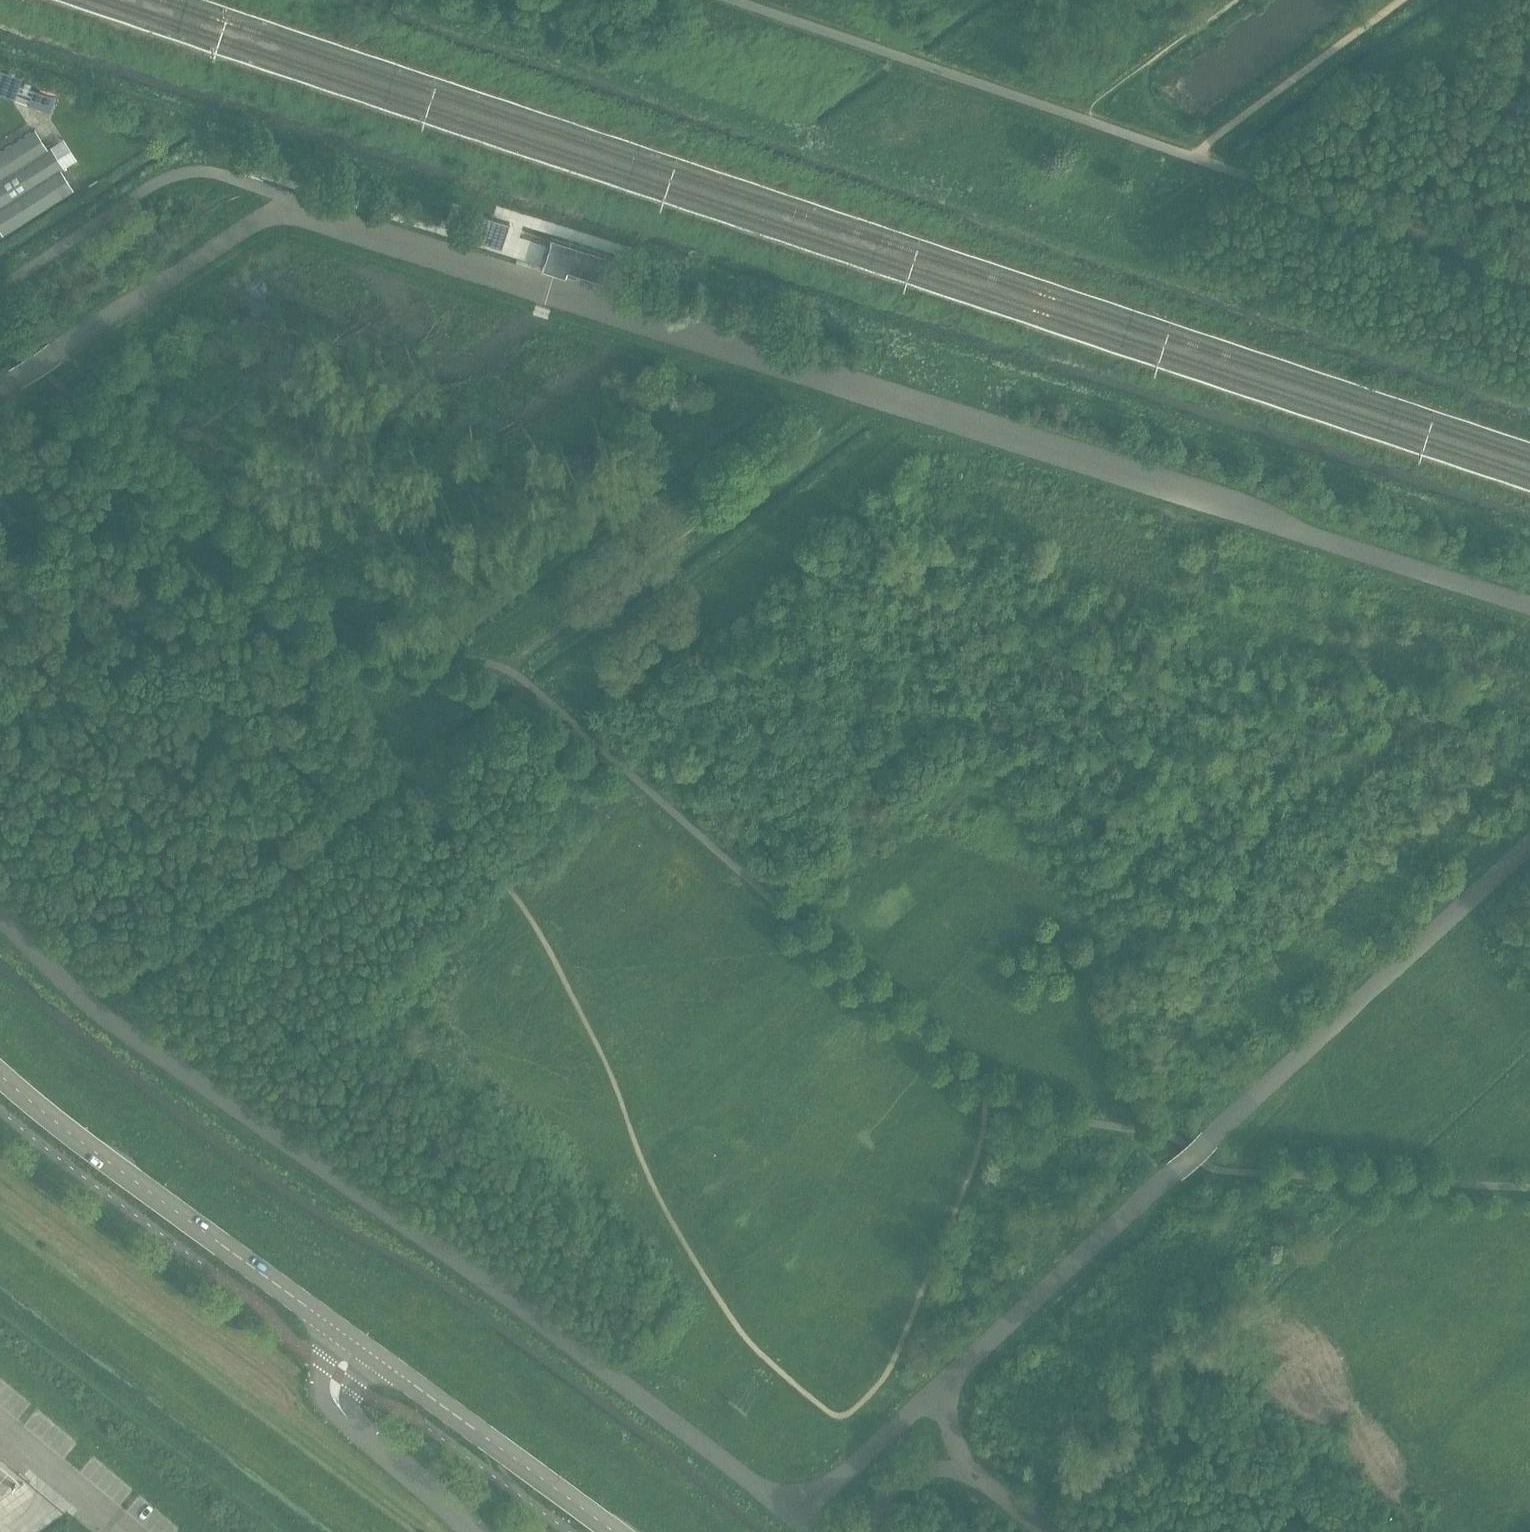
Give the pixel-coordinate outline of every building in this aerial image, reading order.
[(50,111),(55,96),(19,83),(21,75),(0,68),(0,94),(50,111)] [(60,169),(63,167),(50,147),(47,149),(35,129),(0,151),(0,228),(3,233),(72,189),(60,169)] [(64,138),(50,147),(63,167),(76,158),(64,138)] [(477,214),(470,236),(504,246),(510,224),(477,214)] [(553,237),(545,267),(566,274),(569,265),(602,276),(609,253),(553,237)]
